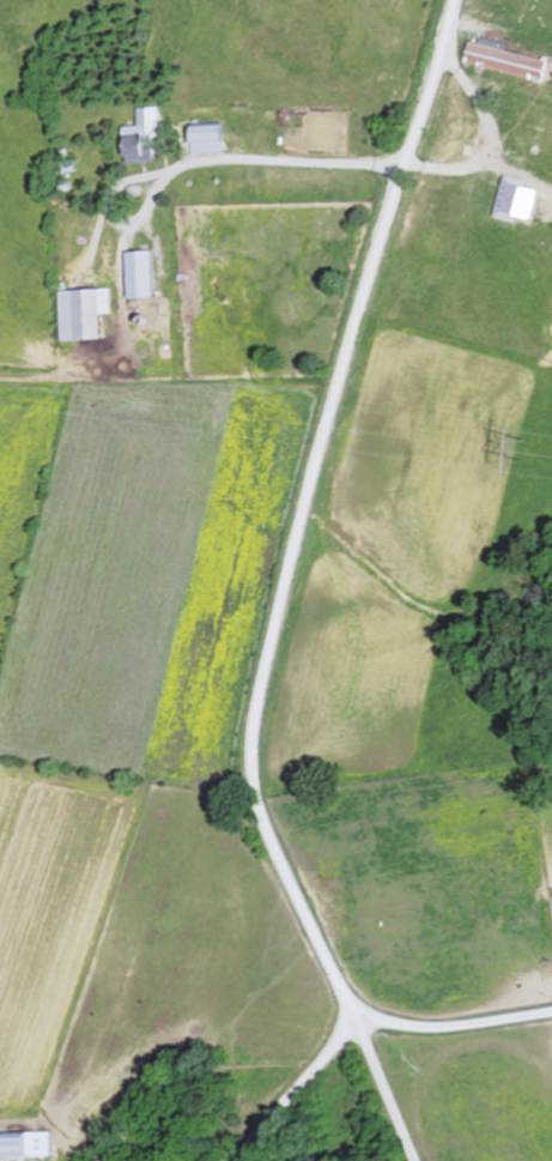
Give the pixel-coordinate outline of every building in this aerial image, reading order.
[(468,63),(550,81),(551,70),(551,56),(473,39),(468,63)] [(141,107),(142,126),(130,126),(132,162),(163,161),(160,106),(141,107)] [(228,124),(197,125),(198,153),(229,152),(228,124)] [(498,216),(522,222),(524,215),(536,219),(545,186),(509,176),(498,216)] [(134,298),(160,297),(158,250),(132,251),(134,298)] [(115,288),(64,290),(66,340),(110,339),(109,314),(116,313),(115,288)] [(57,1157),(57,1132),(0,1133),(0,1158),(57,1157)]
